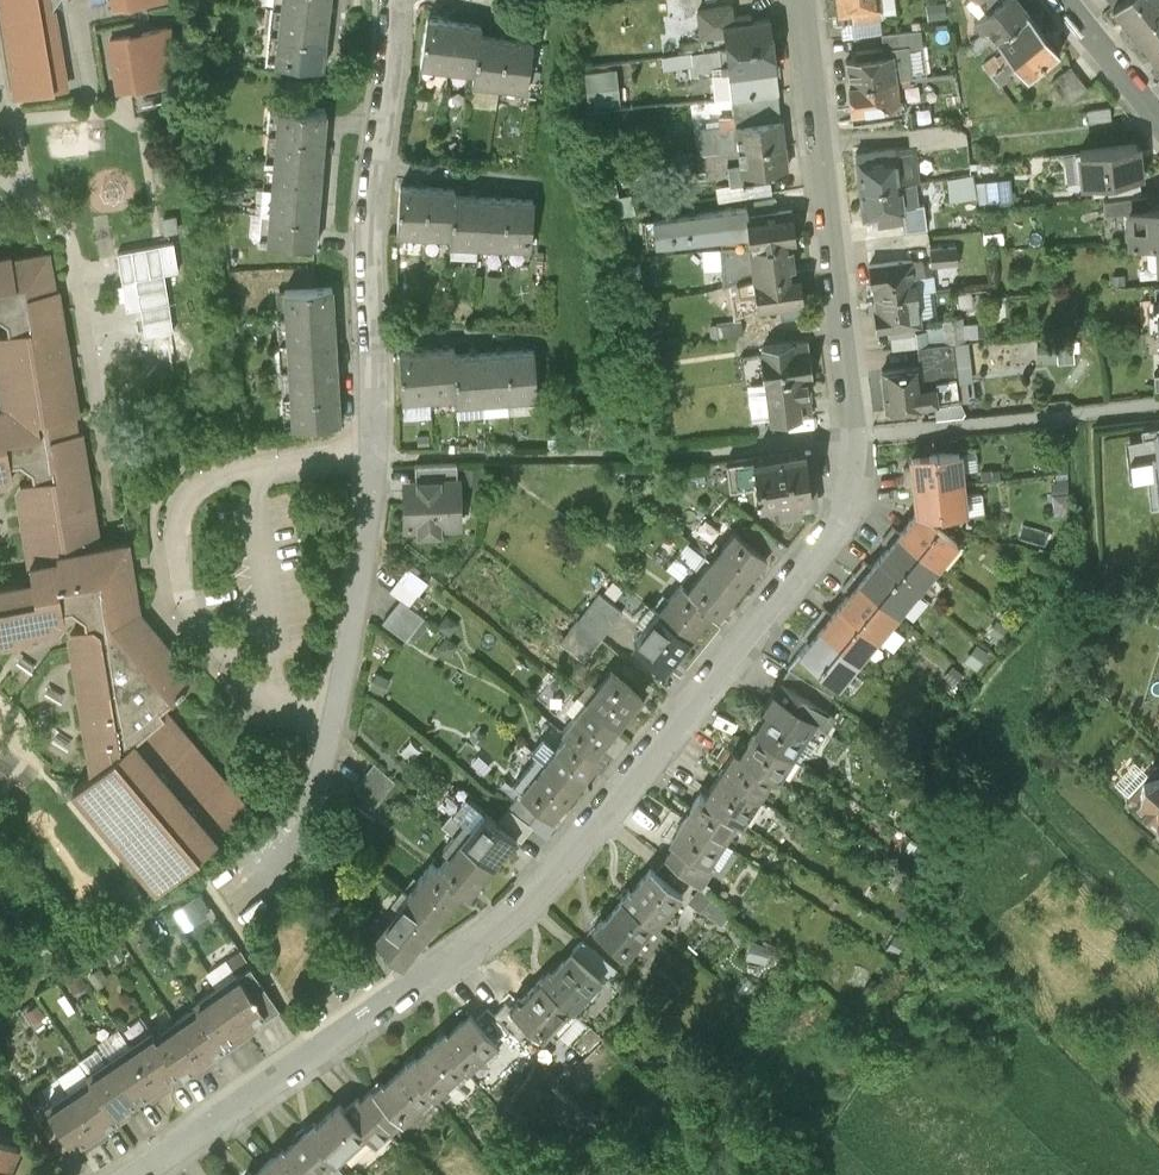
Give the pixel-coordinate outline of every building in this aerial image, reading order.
[(18,95),(65,87),(52,8),(57,0),(2,0),(18,95)] [(283,6),(330,11),(331,0),(284,0),(283,6)] [(736,22),(735,15),(733,0),(695,5),(700,40),(724,37),(722,24),(736,22)] [(880,0),(838,0),(839,10),(853,8),(854,17),(881,14),(880,0)] [(996,34),(1025,10),(1017,0),(985,0),(982,2),(987,9),(975,18),(983,28),(988,24),(995,33),(996,34)] [(1142,39),(1158,26),(1158,0),(1118,0),(1115,2),(1114,3),(1142,39)] [(330,11),(283,6),(280,34),(327,39),(330,11)] [(1006,46),(1011,53),(1043,28),(1027,9),(1025,10),(996,34),(1006,46)] [(724,37),(700,40),(702,49),(726,46),(772,40),(769,16),(750,18),(749,13),(735,15),(736,22),(722,24),(724,37)] [(455,23),(428,19),(421,66),(448,70),(455,23)] [(481,27),(455,23),(448,70),(474,74),(479,36),(481,27)] [(974,50),(995,33),(988,24),(983,28),(973,35),(974,36),(967,41),(974,50)] [(883,41),(908,38),(908,43),(921,42),(920,26),(882,29),(883,41)] [(1158,61),(1158,26),(1142,39),(1158,61)] [(1018,62),(1029,75),(1060,50),(1043,28),(1011,53),(1018,62)] [(167,29),(109,39),(117,90),(176,80),(167,29)] [(327,39),(280,34),(277,64),(324,69),(327,39)] [(505,40),(479,36),(474,74),(472,83),(498,86),(505,40)] [(857,49),(846,50),(849,79),(911,73),(908,43),(908,38),(883,41),(856,43),(857,49)] [(533,43),(505,40),(498,86),(526,90),(533,43)] [(702,49),(700,40),(678,41),(679,52),(702,49)] [(772,40),(726,46),(728,62),(721,63),(722,70),(729,70),(731,95),(732,95),(774,90),(777,90),(772,40)] [(1011,53),(1006,46),(996,53),(994,51),(982,61),(990,70),(1011,53)] [(1018,62),(1011,53),(990,70),(998,82),(1010,72),(1008,70),(1018,62)] [(592,92),(621,89),(618,62),(590,64),(592,92)] [(1088,83),(1071,63),(1051,79),(1067,100),(1088,83)] [(912,82),(911,73),(849,79),(853,118),(906,112),(904,98),(897,98),(896,84),(912,82)] [(761,109),(775,108),(774,90),(732,95),(734,113),(741,112),(741,114),(761,112),(761,109)] [(326,111),(280,107),(277,137),(324,141),(326,111)] [(1116,120),(1116,107),(1090,108),(1091,121),(1116,120)] [(739,146),(784,142),(782,116),(776,117),(775,108),(761,109),(761,112),(741,114),(741,112),(734,113),(720,114),(721,124),(700,126),(702,150),(739,146)] [(916,147),(968,141),(966,130),(950,120),(908,126),(909,138),(910,142),(916,142),(916,147)] [(324,141),(277,137),(276,163),(322,166),(324,141)] [(909,138),(856,144),(861,184),(914,178),(919,177),(916,147),(916,142),(910,142),(909,138)] [(1136,140),(1079,146),(1084,181),(1107,178),(1138,174),(1140,173),(1136,140)] [(785,165),(784,142),(739,146),(740,161),(728,162),(730,182),(769,177),(768,167),(785,165)] [(322,166),(276,163),(274,190),(320,194),(322,166)] [(975,194),(1012,193),(1012,171),(974,172),(975,194)] [(961,174),(948,176),(950,196),(963,195),(961,174)] [(1140,190),(1138,174),(1107,178),(1108,193),(1140,190)] [(772,192),(769,177),(730,182),(716,183),(717,198),(772,192)] [(914,178),(861,184),(863,209),(876,207),(878,223),(885,222),(885,220),(927,216),(925,201),(917,202),(914,178)] [(428,189),(401,188),(398,234),(426,236),(428,189)] [(454,190),(428,189),(426,236),(452,237),(454,198),(454,190)] [(320,194),(274,190),(272,215),(318,219),(320,194)] [(1146,203),(1145,190),(1140,190),(1108,193),(1102,193),(1103,208),(1128,206),(1128,204),(1146,203)] [(479,200),(454,198),(452,237),(452,244),(477,245),(479,200)] [(504,201),(479,200),(477,245),(502,246),(504,201)] [(533,202),(504,201),(502,246),(531,248),(533,202)] [(1128,206),(1129,219),(1124,223),(1125,232),(1130,235),(1130,239),(1157,238),(1158,238),(1158,203),(1146,203),(1128,204),(1128,206)] [(745,212),(748,211),(747,205),(654,216),(656,238),(722,233),(747,230),(745,212)] [(748,211),(745,212),(747,230),(749,246),(751,246),(788,241),(795,240),(791,206),(748,211)] [(318,219),(272,215),(270,241),(316,245),(318,219)] [(788,241),(751,246),(754,275),(792,270),(788,241)] [(956,244),(930,246),(931,263),(958,261),(956,244)] [(33,578),(24,580),(23,574),(0,578),(0,633),(32,628),(32,622),(57,619),(64,610),(62,600),(72,598),(84,607),(86,617),(76,618),(70,627),(92,765),(72,780),(157,884),(248,809),(160,702),(195,672),(138,602),(127,534),(99,539),(57,285),(48,287),(43,257),(14,262),(12,252),(0,254),(0,312),(8,318),(10,328),(0,330),(0,376),(5,404),(0,405),(0,478),(6,477),(12,468),(10,458),(20,456),(32,465),(34,475),(24,476),(18,485),(33,578)] [(875,294),(916,290),(914,274),(924,273),(923,259),(912,260),(912,257),(869,263),(871,283),(874,283),(875,294)] [(792,270),(754,275),(734,284),(735,296),(736,301),(754,298),(756,311),(779,308),(780,315),(802,311),(801,303),(802,303),(797,269),(792,270)] [(332,286),(285,289),(287,313),(333,310),(332,286)] [(916,290),(875,294),(877,306),(874,307),(876,327),(889,326),(889,333),(913,331),(912,323),(919,322),(916,290)] [(728,297),(731,318),(714,321),(717,341),(739,337),(742,333),(740,321),(756,311),(754,298),(736,301),(735,296),(728,297)] [(333,310),(287,313),(288,337),(335,334),(333,310)] [(926,327),(927,342),(963,338),(961,316),(943,318),(944,326),(926,327)] [(335,334),(288,337),(290,362),(336,359),(335,334)] [(1075,357),(1075,336),(1039,336),(1039,356),(1075,357)] [(766,378),(807,373),(810,372),(806,340),(763,345),(764,353),(760,354),(763,379),(766,378)] [(919,359),(953,355),(952,340),(918,344),(919,359)] [(453,349),(427,351),(430,398),(456,396),(453,356),(453,349)] [(427,351),(401,353),(403,399),(430,398),(427,351)] [(533,351),(503,353),(506,399),(535,398),(533,351)] [(503,353),(477,354),(479,401),(506,399),(503,353)] [(477,354),(453,356),(456,396),(456,402),(479,401),(477,354)] [(763,379),(760,354),(742,356),(745,382),(750,381),(763,379)] [(920,364),(881,368),(886,409),(924,405),(924,399),(934,398),(935,403),(958,401),(953,355),(919,359),(920,364)] [(336,359),(290,362),(291,389),(338,386),(336,359)] [(807,373),(766,378),(770,409),(771,417),(809,412),(808,399),(810,398),(807,373)] [(770,409),(766,378),(763,379),(750,381),(754,411),(770,409)] [(338,386),(291,389),(293,422),(340,418),(338,386)] [(1153,423),(1154,435),(1129,437),(1132,475),(1154,473),(1156,495),(1158,495),(1158,422),(1153,423)] [(915,480),(963,475),(959,442),(910,447),(912,464),(904,465),(906,480),(915,480)] [(729,479),(756,477),(754,464),(754,448),(727,449),(729,479)] [(809,455),(754,464),(756,477),(761,511),(778,508),(780,519),(801,515),(799,506),(812,504),(811,497),(816,496),(809,455)] [(415,480),(457,480),(457,462),(415,462),(415,480)] [(479,467),(464,467),(465,482),(480,482),(479,467)] [(915,480),(917,512),(928,515),(929,515),(965,511),(963,475),(915,480)] [(415,480),(405,480),(406,523),(419,523),(419,530),(437,530),(437,523),(451,523),(451,499),(457,499),(457,480),(415,480)] [(928,515),(917,512),(899,533),(936,563),(956,539),(928,516),(928,515)] [(744,537),(765,554),(775,542),(754,524),(744,537)] [(916,587),(936,563),(899,533),(893,527),(881,540),(888,546),(879,557),(916,587)] [(711,558),(742,583),(765,554),(744,537),(734,529),(711,558)] [(897,611),(916,587),(879,557),(871,567),(864,562),(853,575),(897,611)] [(688,587),(713,607),(719,612),(742,583),(711,558),(688,587)] [(877,635),(897,611),(853,575),(841,588),(848,594),(840,605),(877,635)] [(391,588),(409,603),(418,592),(399,577),(391,588)] [(658,611),(689,636),(713,607),(688,587),(682,582),(658,611)] [(578,620),(599,637),(621,611),(599,594),(578,620)] [(423,617),(401,599),(383,622),(405,640),(423,617)] [(689,636),(658,611),(651,605),(639,621),(646,626),(633,642),(664,667),(689,636)] [(857,659),(877,635),(840,605),(831,615),(824,609),(813,623),(857,659)] [(582,659),(599,637),(578,620),(560,642),(582,659)] [(836,683),(857,659),(813,623),(802,636),(809,642),(800,655),(834,681),(836,683)] [(834,681),(800,655),(790,667),(825,693),(834,681)] [(816,705),(825,693),(790,667),(780,682),(816,705)] [(586,701),(617,726),(641,696),(610,671),(586,701)] [(816,705),(780,682),(764,707),(768,710),(754,734),(787,755),(809,720),(826,731),(835,717),(816,705)] [(568,734),(593,754),(594,754),(617,726),(586,701),(562,730),(567,735),(568,734)] [(545,763),(576,788),(600,758),(594,754),(593,754),(568,734),(567,735),(556,749),(543,739),(532,752),(545,763)] [(772,777),(787,755),(754,734),(739,756),(767,774),(772,777)] [(752,798),(767,774),(739,756),(734,753),(718,777),(752,798)] [(1129,787),(1150,764),(1137,753),(1117,775),(1129,787)] [(1157,761),(1128,791),(1158,821),(1158,763),(1157,761)] [(576,788),(545,763),(521,792),(551,817),(576,788)] [(395,782),(376,764),(356,788),(376,805),(395,782)] [(737,821),(752,798),(718,777),(704,799),(732,818),(737,821)] [(718,840),(732,818),(704,799),(695,793),(680,815),(718,840)] [(454,836),(491,866),(505,848),(516,837),(497,822),(466,796),(441,826),(454,836)] [(509,807),(529,823),(538,812),(518,796),(509,807)] [(348,816),(367,831),(376,820),(357,805),(348,816)] [(497,822),(516,837),(521,841),(533,826),(529,823),(509,807),(497,822)] [(704,860),(718,840),(680,815),(667,836),(681,845),(704,860)] [(462,891),(467,896),(491,866),(454,836),(443,850),(449,855),(437,869),(437,870),(462,891)] [(704,860),(681,845),(671,859),(694,874),(704,860)] [(627,881),(617,894),(652,925),(680,894),(646,865),(631,884),(627,881)] [(407,897),(438,922),(462,891),(437,870),(437,869),(433,866),(407,897)] [(175,899),(186,920),(214,905),(203,884),(175,899)] [(652,925),(617,894),(598,915),(595,913),(586,923),(625,957),(652,925)] [(438,922),(407,897),(368,946),(382,957),(379,960),(387,970),(394,960),(403,967),(438,922)] [(711,900),(702,911),(721,927),(731,915),(711,900)] [(572,955),(600,981),(604,985),(616,973),(582,943),(572,955)] [(265,1009),(263,1011),(266,1016),(280,1007),(241,949),(230,957),(265,1009)] [(541,983),(569,1010),(571,1012),(600,981),(572,955),(571,954),(551,976),(548,973),(539,982),(541,983)] [(230,957),(207,972),(216,984),(242,1025),(252,1018),(263,1011),(265,1009),(230,957)] [(569,1010),(541,983),(521,1005),(518,1002),(509,1010),(541,1040),(569,1010)] [(234,1030),(242,1025),(216,984),(194,999),(197,1002),(221,1039),(234,1030)] [(223,1042),(221,1039),(197,1002),(175,1016),(201,1056),(211,1050),(223,1042)] [(546,1045),(541,1040),(509,1010),(505,1006),(492,1019),(509,1036),(531,1059),(546,1045)] [(475,1023),(497,1047),(509,1036),(492,1019),(486,1013),(475,1023)] [(191,1063),(201,1056),(175,1016),(154,1030),(177,1066),(180,1070),(191,1063)] [(252,1018),(242,1025),(246,1031),(256,1024),(252,1018)] [(437,1043),(438,1044),(463,1073),(465,1075),(497,1047),(475,1023),(470,1018),(448,1037),(446,1035),(437,1043)] [(246,1031),(242,1025),(234,1030),(238,1036),(246,1031)] [(165,1074),(177,1066),(154,1030),(151,1027),(130,1041),(155,1080),(165,1074)] [(146,1086),(155,1080),(130,1041),(108,1055),(134,1094),(146,1086)] [(405,1067),(406,1069),(431,1097),(433,1099),(463,1073),(438,1044),(417,1062),(414,1059),(405,1067)] [(201,1056),(205,1062),(215,1056),(211,1050),(201,1056)] [(123,1101),(134,1094),(108,1055),(87,1069),(89,1073),(113,1108),(123,1101)] [(205,1062),(201,1056),(191,1063),(195,1069),(205,1062)] [(373,1091),(399,1120),(402,1123),(431,1097),(406,1069),(385,1087),(382,1084),(373,1091)] [(104,1121),(116,1113),(113,1108),(89,1073),(68,1087),(94,1127),(104,1121)] [(169,1080),(165,1074),(155,1080),(160,1086),(169,1080)] [(160,1086),(155,1080),(146,1086),(150,1093),(160,1086)] [(84,1134),(94,1127),(68,1087),(46,1101),(54,1115),(70,1139),(72,1142),(84,1134)] [(362,1106),(385,1132),(399,1120),(373,1091),(360,1103),(362,1106)] [(127,1108),(123,1101),(113,1108),(116,1113),(117,1114),(127,1108)] [(308,1133),(332,1163),(365,1136),(350,1117),(341,1106),(318,1126),(315,1122),(307,1130),(308,1133)] [(365,1136),(376,1146),(388,1136),(385,1132),(362,1106),(350,1117),(365,1136)] [(70,1139),(54,1115),(42,1122),(58,1146),(70,1139)] [(108,1127),(104,1121),(94,1127),(98,1133),(108,1127)] [(88,1140),(98,1133),(94,1127),(84,1134),(88,1140)] [(292,1174),(342,1174),(332,1163),(308,1133),(286,1150),(283,1146),(274,1154),(275,1155),(292,1174)] [(0,1135),(0,1174),(9,1174),(12,1168),(8,1166),(18,1143),(0,1135)] [(275,1155),(253,1174),(250,1170),(245,1174),(292,1174),(275,1155)]
